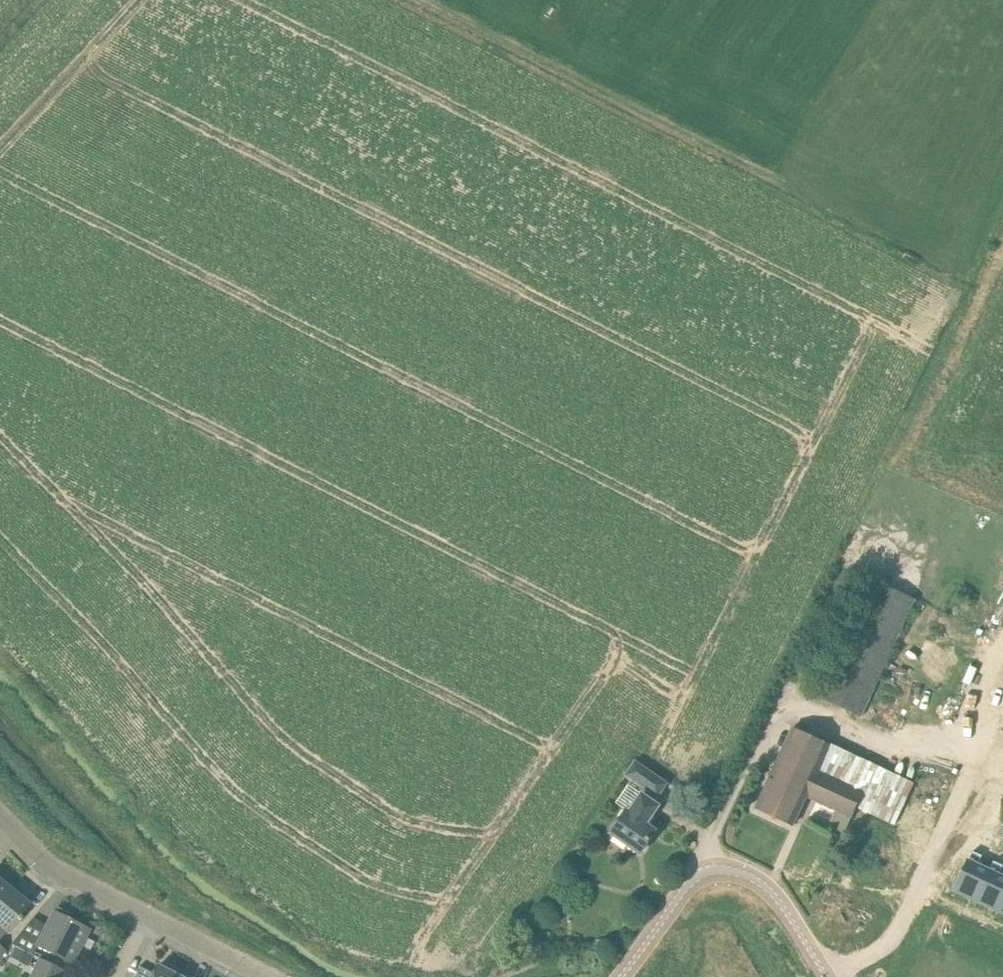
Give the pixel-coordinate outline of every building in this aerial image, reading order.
[(817,698),(860,717),(913,599),(870,579),(817,698)] [(895,825),(915,783),(830,743),(830,745),(793,728),(756,808),(793,825),(806,796),(851,817),(856,807),(895,825)] [(635,760),(624,775),(658,798),(669,783),(635,760)] [(631,813),(627,810),(612,832),(641,852),(656,830),(647,823),(658,807),(643,796),(631,813)] [(955,889),(954,891),(977,901),(991,868),(979,863),(982,854),(973,850),(969,859),(956,890),(955,889)] [(1000,872),(1002,865),(1002,863),(994,859),(991,868),(977,901),(999,909),(1002,899),(1002,873),(1000,872)] [(12,887),(0,877),(0,902),(12,887)] [(12,887),(0,902),(0,938),(8,929),(9,930),(31,903),(12,887)] [(72,964),(90,929),(54,911),(38,941),(21,932),(11,943),(16,945),(33,954),(38,946),(72,964)] [(27,966),(33,954),(16,945),(10,957),(27,966)] [(29,976),(62,976),(65,970),(40,957),(29,976)] [(160,963),(153,976),(188,976),(160,963)]
